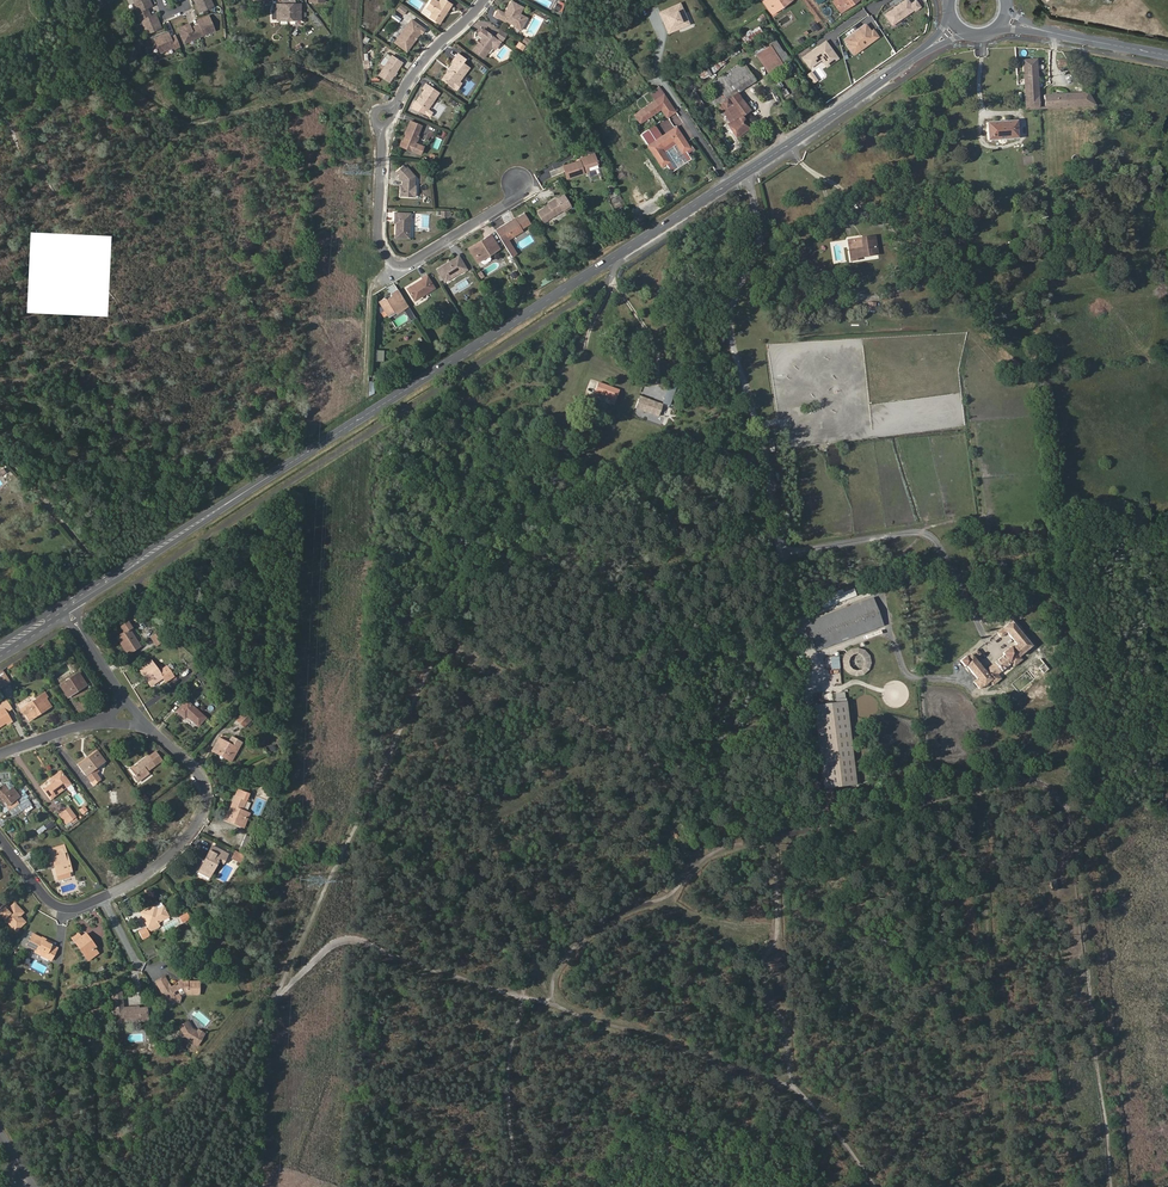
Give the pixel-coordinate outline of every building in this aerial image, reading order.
[(151,0),(135,0),(139,10),(137,11),(139,16),(149,12),(147,7),(149,6),(153,5),(151,0)] [(201,11),(215,5),(213,0),(196,0),(201,11)] [(289,0),(287,0),(284,0),(284,3),(278,4),(278,20),(289,19),(289,0)] [(294,0),(289,0),(289,19),(301,19),(301,3),(295,3),(294,0)] [(437,0),(430,0),(426,5),(433,10),(432,12),(429,16),(439,23),(445,15),(444,13),(445,11),(447,12),(452,4),(447,0),(439,0),(439,1),(437,0)] [(763,0),(771,13),(790,0),(763,0)] [(833,1),(841,12),(857,0),(833,0),(833,1)] [(882,11),(893,26),(922,7),(917,0),(915,0),(912,2),(910,0),(899,0),(882,11)] [(505,12),(498,9),(495,15),(506,21),(506,20),(513,23),(515,26),(522,29),(527,19),(526,16),(520,13),(523,7),(511,1),(507,8),(509,9),(509,11),(509,12),(508,13),(507,13),(505,12)] [(692,22),(683,4),(665,13),(669,20),(670,20),(672,22),(670,23),(674,31),(692,22)] [(406,10),(400,5),(396,9),(403,14),(406,10)] [(153,15),(150,16),(149,12),(139,16),(141,20),(143,19),(149,32),(162,27),(156,14),(153,15)] [(200,22),(201,25),(196,27),(200,36),(216,29),(210,15),(199,20),(200,22)] [(425,29),(412,19),(395,42),(406,51),(415,39),(415,37),(416,36),(418,35),(420,33),(422,33),(425,29)] [(869,19),(842,39),(854,55),(880,36),(869,19)] [(759,23),(740,36),(744,43),(763,30),(759,23)] [(191,26),(190,24),(179,28),(185,42),(200,36),(196,27),(192,29),(191,26)] [(507,32),(500,27),(495,35),(502,40),(507,32)] [(479,34),(483,37),(473,50),(484,58),(493,46),(496,49),(501,41),(484,28),(479,34)] [(171,36),(170,32),(156,37),(161,52),(174,46),(175,47),(180,45),(176,37),(172,38),(171,36)] [(532,40),(526,37),(523,41),(529,45),(532,40)] [(827,38),(800,55),(809,68),(822,59),(827,66),(840,57),(827,38)] [(770,43),(771,44),(756,54),(768,73),(784,63),(783,62),(788,58),(777,39),(770,43)] [(452,72),(449,72),(443,80),(453,88),(458,82),(460,82),(470,68),(463,63),(466,59),(458,54),(453,61),(454,62),(450,67),(451,67),(454,70),(452,72)] [(402,63),(391,55),(378,75),(389,82),(394,75),(396,72),(402,63)] [(1036,60),(1022,61),(1024,84),(1038,83),(1036,60)] [(741,62),(728,71),(731,75),(744,66),(741,62)] [(712,74),(707,65),(694,73),(699,81),(712,74)] [(744,66),(731,75),(717,84),(719,87),(713,91),(716,95),(713,97),(730,121),(727,123),(734,133),(737,132),(740,136),(752,128),(746,118),(743,121),(740,116),(738,117),(726,99),(738,91),(755,80),(746,65),(744,66)] [(451,67),(442,79),(443,80),(449,72),(452,72),(454,70),(451,67)] [(460,82),(458,82),(453,88),(457,90),(462,83),(460,82)] [(422,95),(420,98),(417,102),(428,109),(439,92),(426,83),(423,87),(426,89),(422,95)] [(1039,108),(1038,83),(1024,84),(1026,109),(1039,108)] [(662,86),(661,84),(658,85),(652,89),(657,97),(664,92),(668,98),(664,100),(666,104),(663,106),(668,114),(677,108),(668,97),(665,92),(662,86)] [(740,116),(750,109),(738,91),(726,99),(738,117),(740,116)] [(664,92),(657,97),(635,111),(641,120),(663,106),(666,104),(664,100),(668,98),(664,92)] [(403,141),(402,141),(400,145),(421,154),(422,150),(420,144),(417,143),(420,137),(419,134),(422,126),(411,121),(407,131),(410,132),(409,134),(406,135),(403,141)] [(1017,121),(987,122),(988,140),(1018,139),(1017,121)] [(657,138),(650,126),(642,131),(663,163),(669,158),(662,147),(676,138),(683,149),(690,145),(678,125),(657,138)] [(429,145),(438,149),(441,142),(440,142),(442,138),(434,135),(429,145)] [(584,159),(580,161),(564,166),(568,178),(590,171),(589,167),(590,165),(598,162),(595,153),(584,157),(584,159)] [(405,165),(404,164),(397,170),(399,174),(398,175),(402,179),(405,183),(405,185),(403,185),(402,195),(415,196),(415,189),(419,190),(419,184),(416,184),(417,177),(406,164),(405,165)] [(570,205),(563,193),(556,197),(564,209),(570,205)] [(549,206),(547,206),(538,211),(544,222),(564,209),(556,197),(548,202),(549,204),(550,205),(549,206)] [(410,219),(410,213),(395,212),(395,219),(400,220),(400,222),(398,222),(397,237),(409,238),(410,233),(412,233),(413,219),(410,219)] [(515,221),(513,219),(496,230),(505,244),(508,241),(506,238),(510,235),(515,237),(524,231),(523,229),(532,223),(525,213),(516,219),(517,220),(515,221)] [(496,226),(506,219),(502,215),(493,222),(496,226)] [(500,248),(491,235),(484,239),(485,241),(473,249),(480,261),(500,248)] [(853,239),(854,244),(849,244),(851,260),(858,259),(858,257),(877,255),(875,238),(862,240),(862,238),(853,239)] [(480,261),(473,249),(485,241),(484,239),(470,248),(478,262),(480,261)] [(448,265),(447,264),(438,269),(446,281),(452,277),(453,273),(458,270),(462,271),(463,273),(468,269),(463,261),(459,263),(456,258),(449,262),(450,264),(448,265)] [(417,282),(419,284),(409,290),(416,300),(436,288),(427,274),(422,277),(423,279),(417,282)] [(394,296),(393,297),(398,303),(400,302),(404,309),(410,306),(400,290),(393,294),(394,296)] [(385,298),(379,302),(388,316),(395,311),(397,314),(404,309),(400,302),(398,303),(393,297),(386,301),(385,298)] [(869,310),(876,311),(877,302),(870,301),(869,310)] [(570,382),(565,394),(570,396),(576,384),(570,382)] [(614,404),(619,390),(599,382),(594,396),(597,397),(599,393),(610,398),(609,402),(614,404)] [(585,403),(590,391),(576,384),(570,396),(585,403)] [(670,384),(663,402),(672,406),(679,387),(670,384)] [(662,406),(639,397),(635,408),(640,410),(638,414),(643,416),(645,412),(653,414),(652,417),(658,418),(662,406)] [(844,591),(843,588),(820,596),(824,607),(858,596),(855,587),(844,591)] [(881,625),(871,598),(861,602),(872,628),(881,625)] [(872,628),(861,602),(807,623),(816,649),(872,628)] [(967,656),(966,655),(959,660),(965,667),(966,666),(976,679),(972,681),(979,690),(989,682),(992,685),(1001,678),(998,674),(1011,664),(1014,667),(1023,660),(1020,656),(1032,645),(1012,620),(997,632),(1001,637),(1006,633),(1015,644),(1012,647),(1010,645),(1001,652),(1003,654),(984,669),(975,658),(981,654),(976,649),(967,656)] [(119,628),(123,633),(118,636),(129,654),(139,647),(128,630),(130,629),(126,623),(119,628)] [(158,632),(150,638),(156,646),(164,640),(158,632)] [(116,637),(128,655),(129,654),(118,636),(116,637)] [(868,670),(870,663),(869,656),(864,650),(857,648),(850,649),(844,654),(842,661),(843,668),(848,674),(855,676),(862,675),(868,670)] [(838,657),(830,658),(831,669),(839,668),(838,657)] [(159,673),(151,661),(139,669),(144,678),(146,676),(152,685),(163,678),(165,682),(172,677),(169,672),(173,670),(170,666),(159,673)] [(5,674),(0,677),(0,690),(11,683),(5,674)] [(86,685),(78,674),(60,686),(63,690),(68,687),(71,692),(80,686),(81,688),(86,685)] [(144,678),(150,687),(152,685),(146,676),(144,678)] [(63,690),(68,698),(81,688),(80,686),(71,692),(68,687),(63,690)] [(36,699),(37,701),(23,710),(26,715),(30,720),(38,715),(38,713),(42,711),(43,713),(52,708),(46,699),(48,698),(45,693),(36,699)] [(835,705),(812,708),(821,788),(854,784),(844,699),(835,700),(835,705)] [(1,712),(0,713),(0,729),(8,724),(4,718),(8,716),(7,714),(13,710),(7,701),(0,706),(0,712),(1,712)] [(206,718),(186,701),(177,712),(184,719),(187,716),(198,726),(206,718)] [(30,720),(31,722),(43,713),(42,711),(38,713),(38,715),(30,720)] [(250,719),(242,712),(235,719),(243,727),(250,719)] [(232,739),(222,733),(219,739),(229,744),(232,739)] [(229,744),(219,739),(213,751),(217,753),(219,751),(228,756),(227,759),(231,761),(242,743),(232,738),(232,739),(229,744)] [(102,764),(105,761),(98,751),(86,760),(88,761),(96,756),(102,764)] [(135,767),(135,766),(131,769),(136,777),(137,776),(141,780),(149,774),(147,771),(162,760),(157,754),(151,758),(149,756),(141,761),(142,762),(139,764),(135,767)] [(88,761),(86,760),(79,765),(94,784),(101,779),(94,770),(102,764),(96,756),(88,761)] [(57,782),(47,790),(53,799),(72,784),(63,771),(53,778),(57,782)] [(6,787),(0,791),(0,800),(0,801),(2,800),(3,799),(13,811),(20,805),(18,802),(22,798),(15,790),(10,793),(6,787)] [(141,796),(146,803),(151,800),(146,793),(141,796)] [(230,816),(228,816),(226,821),(242,827),(247,815),(241,813),(242,811),(246,800),(236,796),(232,807),(235,808),(233,811),(232,811),(230,816)] [(2,800),(11,812),(13,811),(3,799),(2,800)] [(78,817),(71,808),(62,815),(69,824),(78,817)] [(244,828),(250,814),(242,811),(241,813),(247,815),(242,827),(244,828)] [(49,830),(55,824),(51,820),(45,826),(49,830)] [(66,845),(51,850),(61,880),(73,877),(71,873),(70,867),(72,866),(71,861),(68,862),(65,852),(68,852),(66,845)] [(224,852),(213,847),(208,861),(210,862),(206,873),(215,877),(221,861),(224,852)] [(235,851),(233,858),(240,861),(243,854),(235,851)] [(221,861),(227,863),(230,854),(224,852),(221,861)] [(171,917),(163,903),(143,913),(152,932),(162,927),(159,923),(171,917)] [(4,908),(0,911),(0,913),(17,931),(23,927),(22,925),(25,922),(21,918),(25,914),(16,905),(11,910),(8,913),(6,910),(4,908)] [(148,928),(141,931),(145,939),(152,936),(148,928)] [(83,938),(80,934),(75,939),(88,956),(97,950),(90,940),(91,939),(88,935),(83,938)] [(45,940),(36,935),(30,947),(39,952),(38,954),(54,961),(59,951),(53,948),(54,946),(46,942),(45,944),(44,943),(45,940)] [(97,950),(98,949),(91,939),(90,940),(97,950)] [(88,956),(91,961),(101,954),(97,950),(88,956)] [(174,989),(167,977),(159,982),(164,992),(165,991),(167,994),(174,1006),(177,1004),(179,1001),(178,999),(187,994),(190,994),(190,995),(192,996),(202,996),(205,993),(203,991),(202,983),(191,984),(191,980),(186,981),(184,982),(185,985),(179,988),(177,988),(174,989)] [(188,998),(192,998),(192,996),(190,995),(190,994),(187,994),(178,999),(179,1001),(177,1004),(174,1006),(175,1009),(179,1009),(181,1003),(188,998)] [(97,996),(90,999),(93,1004),(100,1001),(97,996)] [(126,1009),(125,996),(115,997),(117,1018),(127,1017),(127,1022),(142,1021),(142,1022),(151,1021),(150,1008),(141,1009),(138,1009),(138,1008),(126,1009)] [(194,1031),(190,1023),(182,1027),(188,1037),(193,1040),(195,1041),(194,1043),(200,1047),(203,1042),(197,1038),(200,1034),(199,1034),(194,1031)] [(208,1034),(201,1031),(199,1034),(200,1034),(197,1038),(203,1042),(208,1034)]
